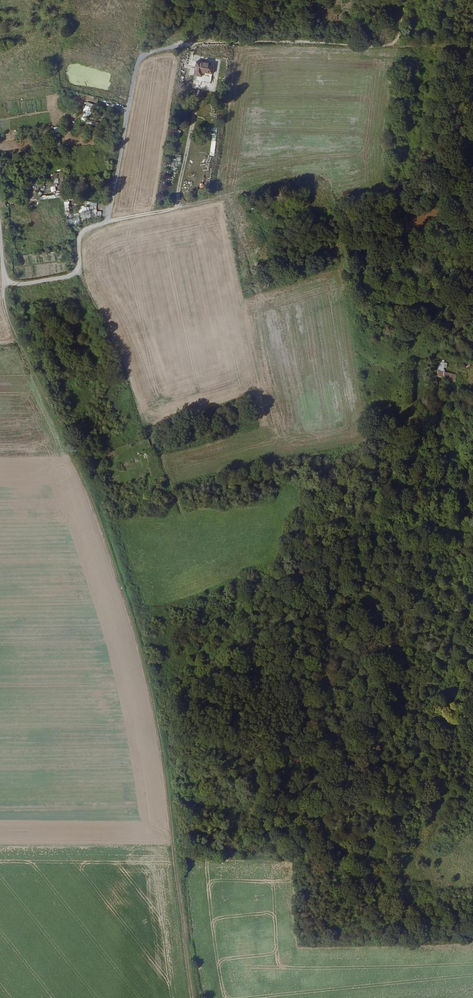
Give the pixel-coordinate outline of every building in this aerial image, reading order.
[(197,79),(198,74),(200,74),(210,76),(212,67),(194,63),(192,78),(197,79)] [(259,200),(252,202),(254,209),(261,207),(259,200)] [(45,262),(55,261),(54,254),(44,256),(45,262)] [(455,379),(456,373),(443,372),(444,360),(438,359),(437,378),(455,379)] [(121,475),(112,478),(114,484),(123,481),(121,475)]
